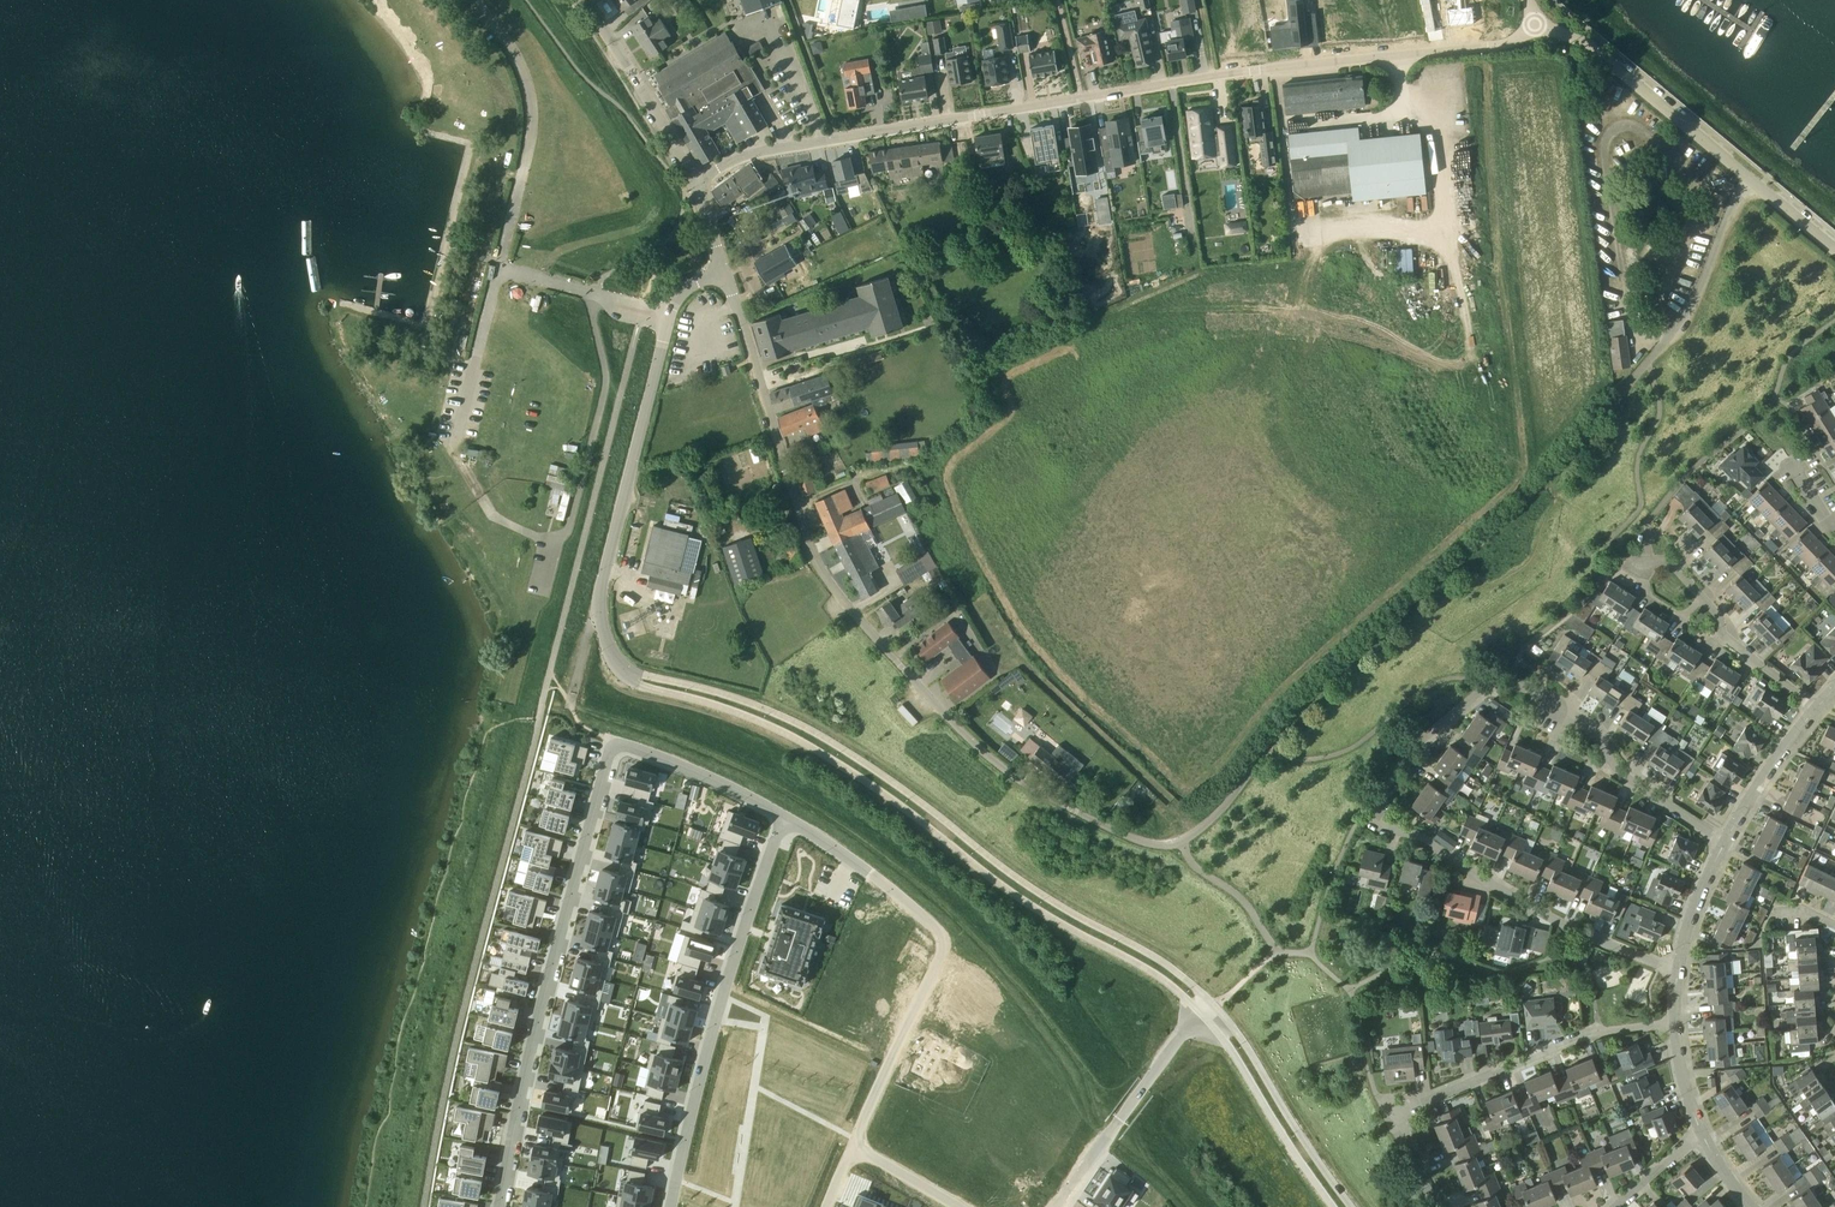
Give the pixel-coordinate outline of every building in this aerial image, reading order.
[(621,12),(625,8),(636,0),(612,0),(621,12)] [(747,14),(781,2),(782,2),(781,0),(742,0),(747,14)] [(836,25),(854,29),(860,0),(841,0),(836,25)] [(1151,8),(1149,0),(1139,0),(1142,10),(1151,8)] [(1195,11),(1193,0),(1182,0),(1185,13),(1195,11)] [(1269,48),(1309,44),(1304,0),(1289,0),(1290,8),(1291,22),(1292,26),(1291,27),(1290,27),(1289,28),(1272,30),(1274,47),(1269,47),(1269,48)] [(1428,32),(1436,30),(1430,0),(1422,0),(1428,32)] [(1454,4),(1454,9),(1446,9),(1448,26),(1474,24),(1472,7),(1466,8),(1465,0),(1449,0),(1454,4)] [(681,18),(693,10),(687,1),(675,9),(681,18)] [(923,3),(888,9),(889,20),(924,14),(923,3)] [(1115,14),(1118,25),(1117,26),(1121,39),(1130,37),(1137,67),(1156,62),(1145,19),(1138,21),(1135,10),(1115,14)] [(1315,14),(1308,15),(1309,27),(1317,26),(1315,14)] [(664,39),(671,35),(660,19),(653,23),(649,16),(632,27),(652,57),(668,46),(664,39)] [(1167,41),(1170,59),(1187,56),(1183,38),(1183,34),(1192,32),(1189,18),(1172,22),(1174,33),(1175,40),(1167,41)] [(926,22),(928,34),(935,33),(934,27),(941,26),(940,19),(926,22)] [(1009,23),(997,25),(1001,50),(1013,48),(1009,23)] [(1087,35),(1088,36),(1077,39),(1081,53),(1091,51),(1095,65),(1114,60),(1112,50),(1114,50),(1115,48),(1113,41),(1111,40),(1109,41),(1107,30),(1087,35)] [(726,34),(656,75),(661,84),(660,85),(672,105),(673,105),(674,108),(673,109),(673,110),(673,111),(674,112),(675,113),(676,113),(677,113),(679,115),(674,118),(674,119),(700,164),(720,152),(709,133),(726,122),(725,122),(736,115),(732,109),(751,97),(752,98),(752,97),(754,96),(765,90),(758,78),(748,60),(744,62),(732,42),(731,43),(726,34)] [(1019,52),(1031,50),(1028,35),(1016,37),(1019,52)] [(936,54),(947,52),(944,36),(933,38),(936,54)] [(752,55),(764,48),(760,40),(747,47),(752,55)] [(934,70),(931,54),(929,41),(921,43),(923,56),(919,56),(921,65),(922,72),(925,72),(934,70)] [(1005,56),(995,57),(993,48),(984,50),(985,59),(983,59),(988,85),(1009,82),(1005,56)] [(1055,51),(1029,55),(1032,76),(1042,75),(1043,76),(1049,75),(1049,73),(1059,72),(1055,51)] [(973,81),(968,55),(947,59),(951,85),(973,81)] [(845,64),(844,64),(846,76),(851,75),(854,86),(846,88),(850,108),(866,105),(864,96),(867,96),(875,94),(871,71),(869,59),(845,64)] [(925,76),(917,77),(899,80),(903,102),(929,97),(925,76)] [(1365,106),(1364,97),(1362,76),(1284,84),(1287,115),(1365,106)] [(736,115),(725,122),(726,122),(737,142),(768,124),(752,97),(752,98),(751,97),(732,109),(736,115)] [(1255,105),(1243,107),(1248,142),(1261,141),(1264,165),(1276,163),(1272,131),(1266,132),(1263,110),(1265,109),(1264,99),(1254,100),(1255,105)] [(1221,154),(1222,164),(1235,162),(1235,164),(1233,165),(1236,165),(1231,125),(1217,127),(1217,128),(1214,129),(1211,107),(1187,110),(1193,158),(1217,155),(1217,154),(1221,154)] [(1140,154),(1141,154),(1151,152),(1149,145),(1167,142),(1162,116),(1142,119),(1144,128),(1137,129),(1137,127),(1136,127),(1140,154)] [(1104,158),(1113,157),(1115,165),(1135,161),(1132,144),(1134,144),(1132,134),(1130,135),(1128,122),(1128,118),(1122,120),(1107,122),(1109,129),(1100,130),(1100,128),(1099,128),(1104,158)] [(1061,169),(1054,124),(1031,128),(1032,135),(1020,137),(1020,138),(1027,157),(1031,157),(1035,156),(1036,162),(1037,163),(1038,163),(1047,161),(1049,171),(1050,171),(1061,169)] [(1096,161),(1090,125),(1070,128),(1071,137),(1072,144),(1065,145),(1068,165),(1074,164),(1076,175),(1100,171),(1099,167),(1098,161),(1096,161)] [(1295,197),(1353,192),(1353,200),(1426,193),(1420,133),(1360,139),(1359,127),(1289,134),(1295,197)] [(968,146),(970,159),(979,158),(979,163),(1005,159),(1001,133),(975,137),(977,145),(968,146)] [(951,143),(940,144),(940,142),(870,152),(873,171),(889,169),(891,179),(924,174),(923,164),(943,161),(943,162),(953,160),(951,143)] [(850,157),(834,161),(839,182),(835,182),(838,194),(849,192),(845,177),(854,175),(850,157)] [(762,179),(751,163),(712,191),(723,207),(744,191),(750,199),(767,187),(771,192),(780,187),(773,177),(770,173),(762,179)] [(828,188),(828,187),(824,171),(815,173),(813,165),(796,169),(795,167),(783,170),(786,184),(792,182),(795,193),(810,190),(810,193),(828,188)] [(873,189),(865,172),(857,174),(861,192),(873,189)] [(1175,193),(1162,195),(1164,209),(1177,207),(1184,206),(1181,193),(1175,194),(1175,193)] [(1101,217),(1111,215),(1109,201),(1103,202),(1105,210),(1100,211),(1101,217)] [(1028,213),(1035,211),(1033,203),(1026,205),(1028,213)] [(783,218),(794,211),(790,204),(778,210),(783,218)] [(841,211),(831,216),(840,234),(850,229),(841,211)] [(811,226),(816,223),(810,214),(799,221),(806,230),(807,229),(811,226)] [(1247,220),(1238,221),(1239,232),(1248,231),(1247,220)] [(788,243),(757,262),(768,281),(769,281),(771,284),(789,273),(787,270),(800,262),(788,243)] [(1394,248),(1395,277),(1414,276),(1412,247),(1394,248)] [(792,352),(791,350),(870,326),(873,336),(904,327),(888,276),(858,286),(861,296),(782,319),(780,313),(754,321),(765,360),(792,352)] [(932,304),(942,298),(932,280),(922,286),(932,304)] [(1610,338),(1614,368),(1630,366),(1626,336),(1623,336),(1610,338)] [(873,353),(875,361),(883,358),(880,351),(873,353)] [(725,375),(731,373),(728,365),(722,367),(725,375)] [(813,404),(817,412),(827,409),(822,396),(843,389),(837,371),(828,374),(770,393),(776,411),(811,399),(813,404)] [(1808,421),(1829,408),(1823,399),(1828,396),(1824,390),(1820,393),(1817,389),(1805,397),(1809,404),(1800,409),(1808,421)] [(826,429),(817,412),(813,404),(778,418),(783,435),(805,427),(808,435),(826,429)] [(1834,422),(1834,417),(1829,408),(1808,421),(1816,434),(1834,422)] [(1834,439),(1834,422),(1816,434),(1823,446),(1834,439)] [(1823,446),(1831,459),(1834,456),(1834,439),(1823,446)] [(802,451),(807,449),(803,440),(793,445),(792,445),(793,446),(796,453),(796,454),(797,455),(802,453),(802,451)] [(872,452),(866,453),(867,462),(901,459),(919,458),(917,442),(871,447),(872,452)] [(1741,477),(1751,488),(1763,476),(1753,465),(1757,461),(1743,447),(1736,454),(1734,452),(1720,465),(1733,478),(1735,476),(1738,479),(1741,477)] [(870,493),(891,486),(887,475),(866,482),(870,493)] [(904,505),(917,498),(907,480),(894,487),(904,505)] [(1752,516),(1777,492),(1766,481),(1748,498),(1757,507),(1749,514),(1752,516)] [(1695,491),(1694,491),(1685,482),(1674,495),(1682,503),(1687,508),(1679,517),(1689,527),(1710,506),(1695,491)] [(810,483),(800,486),(803,497),(815,492),(813,485),(811,486),(810,483)] [(816,501),(835,544),(862,532),(873,527),(906,511),(897,493),(844,518),(841,512),(853,507),(845,488),(816,501)] [(563,490),(556,519),(564,521),(571,492),(564,491),(563,490)] [(1769,519),(1787,502),(1777,492),(1752,516),(1754,518),(1761,511),(1769,519)] [(1772,537),(1797,512),(1787,502),(1769,519),(1777,527),(1769,534),(1772,537)] [(1726,510),(1719,516),(1710,506),(1689,527),(1698,537),(1707,529),(1712,534),(1724,522),(1724,521),(1731,515),(1726,510)] [(1797,512),(1772,537),(1774,539),(1781,532),(1789,540),(1807,523),(1797,512)] [(1723,533),(1729,527),(1724,522),(1712,534),(1717,539),(1702,553),(1712,563),(1733,543),(1723,533)] [(648,586),(680,594),(680,592),(686,594),(692,572),(690,572),(693,560),(683,558),(689,534),(654,525),(642,573),(651,575),(648,586)] [(1792,563),(1817,539),(1807,528),(1789,545),(1797,554),(1790,560),(1788,559),(1784,563),(1787,567),(1792,562),(1792,563)] [(835,544),(863,598),(880,590),(871,571),(880,567),(862,532),(835,544)] [(724,547),(736,584),(764,575),(751,537),(724,547)] [(1809,566),(1827,549),(1817,539),(1792,563),(1795,565),(1802,558),(1809,566)] [(1736,570),(1748,558),(1743,552),(1742,553),(1733,543),(1712,563),(1722,573),(1731,565),(1736,570)] [(1834,562),(1834,557),(1827,549),(1809,566),(1817,574),(1810,581),(1812,584),(1834,562)] [(928,551),(912,560),(921,575),(929,571),(937,566),(928,551)] [(1736,599),(1750,585),(1741,575),(1753,563),(1748,558),(1736,570),(1740,575),(1726,589),(1736,599)] [(1812,584),(1815,586),(1822,579),(1830,587),(1834,582),(1834,562),(1812,584)] [(1771,594),(1766,588),(1757,579),(1750,585),(1736,599),(1745,609),(1754,601),(1759,606),(1771,594)] [(1612,606),(1623,588),(1611,580),(1602,593),(1598,590),(1589,601),(1579,610),(1588,615),(1595,605),(1601,608),(1605,602),(1612,606)] [(1625,625),(1635,609),(1630,605),(1635,597),(1623,588),(1612,606),(1618,610),(1614,617),(1625,624),(1625,625)] [(1759,635),(1774,621),(1764,611),(1777,599),(1771,594),(1759,606),(1764,611),(1749,625),(1759,635)] [(878,610),(888,625),(900,617),(905,623),(923,610),(913,596),(896,609),(890,602),(878,610)] [(1646,633),(1657,615),(1645,607),(1641,613),(1635,609),(1625,625),(1625,624),(1624,626),(1636,634),(1639,629),(1646,633)] [(1579,610),(1574,615),(1584,622),(1588,616),(1588,615),(1579,610)] [(1657,655),(1668,639),(1662,635),(1669,624),(1657,615),(1646,633),(1652,637),(1645,647),(1657,655),(1656,655),(1657,655)] [(952,651),(955,655),(958,659),(959,658),(963,664),(941,680),(957,702),(990,677),(974,655),(973,656),(966,646),(958,637),(959,636),(949,621),(915,646),(927,661),(948,644),(952,650),(952,651)] [(1774,621),(1759,635),(1769,645),(1778,637),(1783,642),(1795,630),(1790,625),(1784,631),(1774,621)] [(1595,629),(1584,622),(1578,631),(1589,638),(1595,629)] [(1834,653),(1834,627),(1826,636),(1821,641),(1834,655),(1834,653)] [(1568,671),(1579,653),(1573,649),(1577,642),(1565,634),(1555,650),(1561,654),(1555,663),(1568,671)] [(1678,663),(1689,645),(1677,637),(1674,643),(1668,639),(1657,655),(1656,655),(1656,656),(1668,664),(1672,659),(1678,663)] [(1694,678),(1704,663),(1698,659),(1702,653),(1689,645),(1678,663),(1685,667),(1681,673),(1693,681),(1695,679),(1694,678)] [(1824,662),(1809,647),(1803,653),(1790,665),(1807,683),(1821,670),(1819,667),(1824,662)] [(1602,658),(1598,656),(1590,651),(1586,657),(1579,653),(1568,671),(1580,679),(1586,670),(1592,674),(1600,661),(1602,658)] [(1717,684),(1728,666),(1716,658),(1710,667),(1704,663),(1694,678),(1695,679),(1706,686),(1711,679),(1717,684)] [(1612,668),(1600,661),(1592,674),(1598,678),(1588,693),(1601,701),(1612,683),(1606,679),(1612,668)] [(1731,703),(1736,695),(1742,687),(1735,683),(1741,674),(1728,666),(1717,684),(1723,688),(1719,695),(1731,703)] [(1631,695),(1635,690),(1639,684),(1633,680),(1630,684),(1617,675),(1612,683),(1601,701),(1613,709),(1617,703),(1623,707),(1631,695)] [(994,694),(1002,688),(997,682),(989,688),(994,694)] [(1777,718),(1779,715),(1787,703),(1757,684),(1757,685),(1758,686),(1749,699),(1758,705),(1757,706),(1758,706),(1754,712),(1769,722),(1773,716),(1777,718)] [(1642,702),(1631,695),(1623,707),(1629,711),(1618,727),(1631,735),(1642,717),(1636,713),(1642,702)] [(1742,699),(1736,695),(1731,703),(1738,706),(1742,699)] [(1693,718),(1700,708),(1693,704),(1687,713),(1693,718)] [(1471,723),(1489,736),(1494,729),(1499,733),(1507,722),(1494,713),(1490,719),(1479,712),(1471,723)] [(1664,724),(1653,716),(1646,712),(1642,717),(1631,735),(1643,743),(1647,737),(1653,741),(1661,729),(1665,724),(1664,724)] [(1484,743),(1489,736),(1471,723),(1463,735),(1467,738),(1463,744),(1463,745),(1469,749),(1482,758),(1489,747),(1484,743)] [(1834,742),(1834,727),(1829,724),(1820,742),(1832,748),(1834,742)] [(1756,754),(1765,738),(1746,726),(1737,741),(1733,747),(1749,758),(1753,752),(1756,754)] [(1679,741),(1661,729),(1653,741),(1659,745),(1648,762),(1660,770),(1672,752),(1679,741)] [(551,737),(548,750),(559,753),(555,768),(574,774),(578,762),(579,758),(585,759),(587,752),(588,747),(569,742),(567,741),(551,737)] [(1023,751),(1029,755),(1031,757),(1030,758),(1058,781),(1064,775),(1070,780),(1079,769),(1073,763),(1069,768),(1040,745),(1032,739),(1023,751)] [(1469,749),(1463,745),(1463,744),(1459,750),(1451,745),(1442,756),(1461,769),(1465,762),(1474,768),(1482,758),(1469,749)] [(1520,770),(1528,749),(1515,744),(1512,751),(1505,748),(1497,767),(1509,773),(1512,767),(1520,770)] [(1537,764),(1541,755),(1528,749),(1520,770),(1527,773),(1523,783),(1535,788),(1541,774),(1544,768),(1544,767),(1537,764)] [(1672,752),(1660,770),(1673,778),(1678,769),(1685,774),(1695,758),(1683,750),(1678,757),(1672,752)] [(1736,783),(1746,768),(1727,755),(1722,752),(1713,767),(1717,770),(1713,776),(1729,787),(1733,781),(1736,783)] [(1456,776),(1461,769),(1442,756),(1434,768),(1442,773),(1438,779),(1438,780),(1444,784),(1456,793),(1464,782),(1456,776)] [(1818,761),(1824,764),(1827,759),(1821,756),(1818,761)] [(1818,781),(1824,769),(1806,760),(1803,767),(1800,766),(1798,771),(1818,781)] [(1558,791),(1566,770),(1554,764),(1551,770),(1544,767),(1544,768),(1541,774),(1535,788),(1548,793),(1550,787),(1558,791)] [(626,769),(624,778),(625,778),(624,781),(635,784),(632,796),(647,800),(654,773),(628,767),(628,769),(626,769)] [(1576,785),(1579,776),(1566,770),(1558,791),(1565,794),(1561,803),(1573,809),(1579,794),(1582,788),(1576,785)] [(1812,792),(1818,781),(1798,771),(1795,776),(1798,777),(1795,784),(1812,792)] [(546,800),(546,801),(572,808),(576,792),(568,790),(564,789),(565,783),(566,781),(553,778),(546,800)] [(1444,784),(1438,780),(1438,779),(1433,785),(1429,782),(1420,794),(1439,806),(1443,800),(1449,803),(1456,793),(1444,784)] [(1724,800),(1721,798),(1725,792),(1709,781),(1705,788),(1705,787),(1695,802),(1714,815),(1724,800)] [(1806,804),(1812,792),(1795,784),(1791,791),(1789,789),(1786,794),(1806,804)] [(1596,811),(1605,791),(1592,785),(1589,791),(1582,788),(1579,794),(1573,809),(1586,814),(1588,808),(1596,811)] [(1614,805),(1618,796),(1605,791),(1596,811),(1603,815),(1599,824),(1612,829),(1618,815),(1620,809),(1621,808),(1614,805)] [(1434,813),(1439,806),(1420,794),(1412,805),(1436,822),(1439,817),(1434,813)] [(1800,816),(1806,804),(1786,794),(1784,799),(1787,800),(1783,808),(1800,816)] [(619,800),(616,815),(642,821),(645,808),(651,809),(653,802),(638,798),(636,804),(619,800)] [(1831,809),(1834,803),(1828,800),(1826,806),(1831,809)] [(546,801),(540,824),(566,831),(572,808),(546,801)] [(1634,832),(1643,811),(1630,806),(1628,811),(1621,808),(1620,809),(1618,815),(1612,829),(1624,835),(1626,829),(1634,832)] [(1813,816),(1823,819),(1825,812),(1814,809),(1813,816)] [(732,811),(723,838),(738,843),(742,832),(753,836),(753,833),(755,833),(758,824),(757,824),(757,821),(744,815),(744,814),(735,811),(735,812),(732,811)] [(1652,825),(1656,817),(1643,811),(1634,832),(1641,835),(1639,841),(1651,847),(1657,832),(1659,828),(1652,825)] [(1469,832),(1476,818),(1468,814),(1462,829),(1469,832)] [(1764,828),(1781,836),(1787,824),(1767,814),(1764,820),(1767,821),(1764,828)] [(1670,826),(1673,818),(1666,815),(1662,823),(1670,826)] [(1484,853),(1492,832),(1485,829),(1488,823),(1476,818),(1469,832),(1476,835),(1471,847),(1484,853)] [(614,821),(610,838),(634,844),(638,829),(644,830),(645,823),(630,819),(629,825),(614,821)] [(1820,833),(1822,827),(1817,824),(1814,830),(1820,833)] [(1775,848),(1781,836),(1764,828),(1760,834),(1758,833),(1755,838),(1775,848)] [(1509,849),(1515,835),(1503,829),(1500,835),(1492,832),(1484,853),(1497,858),(1499,853),(1506,856),(1506,855),(1509,849)] [(526,830),(523,843),(534,846),(530,860),(551,866),(554,855),(555,851),(560,852),(564,840),(526,830)] [(1817,839),(1820,833),(1814,830),(1811,836),(1817,839)] [(1828,839),(1830,833),(1824,830),(1821,836),(1828,839)] [(1523,849),(1527,840),(1515,835),(1509,849),(1506,855),(1506,856),(1513,859),(1509,868),(1522,873),(1531,853),(1523,849)] [(1678,835),(1671,852),(1668,859),(1685,866),(1688,859),(1691,860),(1698,844),(1678,835)] [(1825,844),(1828,839),(1821,836),(1819,841),(1825,844)] [(605,854),(605,855),(621,859),(619,866),(634,869),(636,862),(630,861),(634,845),(610,838),(605,854)] [(723,838),(714,863),(739,872),(744,858),(734,854),(738,843),(723,838)] [(1769,860),(1775,849),(1775,848),(1755,838),(1753,843),(1755,844),(1752,851),(1769,860)] [(1390,865),(1382,863),(1384,854),(1365,850),(1360,873),(1369,875),(1367,885),(1386,889),(1389,872),(1391,867),(1390,866),(1390,865)] [(1547,870),(1553,855),(1541,850),(1538,856),(1531,853),(1522,873),(1535,879),(1537,873),(1544,876),(1547,870)] [(1805,862),(1808,857),(1801,853),(1798,859),(1805,862)] [(1561,870),(1565,861),(1553,855),(1547,870),(1544,876),(1551,879),(1547,888),(1560,894),(1569,873),(1561,870)] [(1802,868),(1805,862),(1798,859),(1795,865),(1802,868)] [(530,861),(524,884),(550,891),(556,867),(551,866),(530,860),(530,861)] [(1406,860),(1400,880),(1420,885),(1417,894),(1429,897),(1436,871),(1422,868),(1423,864),(1406,860)] [(1735,873),(1755,883),(1761,871),(1743,862),(1740,869),(1737,868),(1735,873)] [(714,863),(705,889),(720,894),(724,883),(734,887),(739,872),(714,863)] [(1812,891),(1822,870),(1808,863),(1799,882),(1808,886),(1807,889),(1812,891)] [(602,868),(598,882),(622,889),(626,875),(633,877),(634,870),(620,866),(618,873),(602,868)] [(1672,867),(1669,874),(1676,878),(1679,871),(1672,867)] [(1834,878),(1834,877),(1822,870),(1812,891),(1819,894),(1820,892),(1826,895),(1834,878)] [(1585,891),(1591,876),(1579,871),(1576,877),(1569,873),(1560,894),(1573,900),(1575,894),(1582,897),(1585,891)] [(1653,898),(1670,905),(1674,896),(1677,897),(1684,881),(1676,878),(1669,874),(1663,872),(1656,889),(1657,889),(1653,898)] [(1749,894),(1755,883),(1735,873),(1733,878),(1735,879),(1732,886),(1749,894)] [(1599,891),(1603,881),(1591,876),(1585,891),(1582,897),(1589,900),(1585,909),(1598,915),(1607,894),(1599,891)] [(1793,888),(1796,881),(1789,878),(1786,885),(1793,888)] [(1826,895),(1834,899),(1832,905),(1834,907),(1834,878),(1826,895)] [(598,883),(594,896),(610,901),(609,907),(623,912),(625,904),(619,903),(622,889),(598,883)] [(1723,897),(1729,899),(1744,906),(1744,905),(1749,894),(1732,886),(1729,892),(1726,891),(1723,897)] [(700,888),(698,895),(704,897),(700,911),(723,918),(728,905),(712,900),(714,892),(700,888)] [(1775,896),(1776,893),(1769,889),(1766,896),(1773,900),(1775,896)] [(510,890),(506,903),(518,906),(514,921),(533,927),(536,915),(538,911),(544,912),(547,900),(510,890)] [(1621,915),(1629,897),(1617,891),(1614,897),(1607,894),(1598,915),(1611,920),(1614,912),(1621,915)] [(1474,924),(1478,903),(1480,896),(1469,893),(1468,893),(1466,894),(1465,895),(1465,896),(1449,892),(1446,905),(1449,906),(1447,913),(1465,918),(1465,921),(1474,924)] [(1382,910),(1387,897),(1374,893),(1369,906),(1382,910)] [(1749,908),(1744,905),(1744,906),(1729,899),(1726,904),(1729,905),(1726,912),(1743,920),(1749,908)] [(765,953),(759,971),(802,985),(808,967),(807,967),(817,936),(819,936),(825,918),(781,904),(775,922),(777,922),(767,954),(765,953)] [(1641,906),(1635,920),(1640,922),(1637,931),(1658,939),(1664,924),(1652,919),(1655,912),(1641,906)] [(1765,916),(1768,909),(1761,906),(1758,913),(1765,916)] [(590,910),(586,926),(611,933),(615,917),(622,919),(623,912),(608,908),(607,914),(590,910)] [(689,922),(686,929),(701,934),(703,927),(719,932),(724,918),(700,911),(696,924),(689,922)] [(1737,932),(1743,920),(1726,912),(1722,918),(1720,917),(1717,922),(1737,932)] [(1761,923),(1765,916),(1758,913),(1754,920),(1761,923)] [(1732,944),(1737,932),(1717,922),(1715,927),(1718,928),(1714,935),(1732,944)] [(1498,945),(1510,949),(1520,951),(1521,947),(1530,949),(1535,927),(1522,924),(1522,926),(1516,925),(1515,927),(1503,924),(1498,945)] [(586,927),(582,943),(598,947),(596,954),(611,958),(613,951),(606,949),(611,933),(586,927)] [(504,929),(501,940),(507,942),(503,958),(529,965),(530,964),(529,964),(531,956),(521,954),(523,946),(538,950),(541,937),(540,937),(540,938),(504,929)] [(1753,940),(1757,933),(1750,929),(1747,936),(1753,940)] [(1815,936),(1802,937),(1801,929),(1785,931),(1787,952),(1822,948),(1822,943),(1816,943),(1815,936)] [(1765,942),(1773,942),(1773,932),(1764,933),(1765,942)] [(690,935),(682,962),(697,967),(700,956),(711,959),(711,956),(713,956),(716,947),(715,947),(716,944),(690,935)] [(1750,946),(1753,940),(1747,936),(1743,943),(1750,946)] [(1817,955),(1823,954),(1822,948),(1787,952),(1797,951),(1797,958),(1788,959),(1788,964),(1817,962),(1817,955)] [(1706,976),(1726,974),(1724,961),(1728,961),(1727,953),(1711,954),(1711,962),(1702,963),(1703,969),(1706,969),(1706,976)] [(578,957),(574,971),(598,977),(602,964),(609,966),(611,958),(596,954),(594,961),(578,957)] [(492,972),(489,984),(525,993),(525,994),(526,995),(530,982),(514,978),(516,971),(526,973),(528,966),(529,966),(529,965),(503,958),(499,974),(492,972)] [(1799,976),(1824,974),(1824,969),(1818,969),(1817,962),(1788,964),(1789,971),(1798,970),(1799,976)] [(681,963),(674,990),(700,997),(701,994),(702,994),(704,985),(703,985),(704,982),(694,979),(697,967),(681,963)] [(572,971),(569,983),(585,988),(583,996),(598,999),(600,991),(593,989),(597,978),(572,971)] [(1705,989),(1727,987),(1726,974),(1706,976),(1707,984),(1704,984),(1705,989)] [(1794,990),(1819,988),(1819,981),(1825,980),(1824,974),(1799,976),(1800,984),(1790,984),(1791,990),(1794,990)] [(1754,985),(1762,984),(1761,977),(1753,977),(1754,985)] [(1768,992),(1777,991),(1776,983),(1767,984),(1768,992)] [(1716,1010),(1732,1008),(1731,1000),(1728,1001),(1727,993),(1735,993),(1735,987),(1727,987),(1705,989),(1705,995),(1708,995),(1709,1003),(1715,1002),(1716,1010)] [(1795,1003),(1821,1001),(1820,995),(1814,996),(1813,989),(1819,988),(1794,990),(1791,990),(1785,991),(1785,997),(1795,996),(1795,1003)] [(668,994),(667,1001),(672,1003),(668,1018),(692,1025),(696,1009),(681,1005),(683,998),(668,994)] [(495,995),(489,1018),(515,1024),(519,1009),(510,1006),(511,999),(495,995)] [(565,1000),(561,1015),(585,1021),(589,1006),(595,1008),(598,1000),(582,996),(581,1003),(565,1000)] [(1556,1022),(1555,1013),(1560,1012),(1562,1010),(1561,1002),(1558,1000),(1525,1004),(1528,1028),(1546,1026),(1546,1023),(1556,1022)] [(1786,1011),(1787,1017),(1816,1014),(1815,1007),(1821,1006),(1821,1001),(1795,1003),(1796,1010),(1786,1011)] [(1732,1008),(1716,1010),(1717,1018),(1705,1019),(1706,1027),(1703,1027),(1704,1033),(1725,1031),(1725,1030),(1734,1029),(1732,1008)] [(1483,1043),(1512,1039),(1511,1032),(1521,1031),(1518,1012),(1510,1013),(1511,1020),(1510,1020),(1510,1019),(1497,1021),(1497,1016),(1488,1017),(1488,1022),(1481,1023),(1483,1043)] [(1797,1029),(1823,1027),(1822,1021),(1816,1021),(1816,1014),(1787,1017),(1787,1023),(1797,1022),(1797,1029)] [(562,1016),(558,1031),(574,1035),(572,1043),(587,1046),(588,1038),(582,1037),(585,1022),(562,1016)] [(489,1018),(483,1041),(510,1048),(515,1024),(489,1018)] [(658,1033),(656,1040),(670,1044),(672,1037),(688,1042),(692,1025),(667,1019),(664,1034),(658,1033)] [(1758,1035),(1765,1035),(1765,1027),(1757,1028),(1758,1035)] [(1810,1055),(1810,1050),(1809,1041),(1818,1041),(1817,1033),(1823,1032),(1823,1027),(1797,1029),(1790,1030),(1791,1052),(1802,1051),(1803,1056),(1804,1057),(1810,1055)] [(1442,1050),(1443,1060),(1464,1057),(1464,1056),(1472,1055),(1472,1048),(1470,1036),(1453,1038),(1452,1028),(1435,1031),(1437,1050),(1442,1050)] [(1708,1045),(1727,1043),(1725,1031),(1704,1033),(1704,1038),(1707,1038),(1708,1045)] [(1428,1051),(1435,1051),(1434,1040),(1430,1041),(1427,1041),(1428,1051)] [(660,1042),(653,1067),(679,1074),(683,1060),(672,1057),(675,1045),(660,1042)] [(917,1061),(912,1071),(929,1079),(940,1056),(947,1059),(951,1050),(934,1042),(930,1050),(925,1048),(922,1056),(919,1062),(917,1061)] [(554,1046),(551,1061),(576,1066),(579,1052),(585,1053),(586,1047),(571,1043),(570,1049),(554,1046)] [(1626,1075),(1646,1067),(1655,1063),(1650,1052),(1642,1055),(1638,1043),(1629,1046),(1628,1045),(1626,1044),(1622,1045),(1621,1047),(1622,1049),(1617,1051),(1623,1065),(1615,1069),(1619,1078),(1626,1075)] [(1732,1065),(1731,1057),(1735,1057),(1734,1043),(1727,1044),(1727,1043),(1708,1045),(1708,1053),(1706,1053),(1706,1059),(1715,1058),(1716,1066),(1732,1065)] [(1413,1064),(1423,1062),(1421,1045),(1384,1050),(1385,1056),(1384,1056),(1387,1081),(1415,1078),(1413,1064)] [(470,1047),(467,1059),(479,1062),(476,1077),(495,1081),(498,1070),(499,1066),(505,1067),(508,1055),(470,1047)] [(1764,1053),(1757,1053),(1757,1061),(1765,1061),(1764,1053)] [(1579,1063),(1588,1084),(1595,1081),(1598,1087),(1610,1082),(1603,1062),(1595,1065),(1593,1058),(1579,1063)] [(549,1061),(546,1074),(562,1078),(561,1086),(575,1089),(577,1081),(570,1079),(573,1067),(549,1061)] [(1580,1087),(1588,1084),(1579,1063),(1566,1068),(1569,1074),(1562,1077),(1570,1098),(1583,1093),(1580,1087)] [(1626,1075),(1628,1081),(1620,1085),(1624,1095),(1632,1092),(1635,1099),(1641,1097),(1644,1105),(1664,1097),(1660,1088),(1657,1081),(1649,1084),(1646,1076),(1649,1074),(1646,1067),(1626,1075)] [(653,1068),(647,1094),(662,1098),(664,1087),(675,1089),(679,1075),(653,1068)] [(1742,1068),(1724,1069),(1734,1083),(1746,1074),(1742,1068)] [(1794,1096),(1803,1091),(1824,1076),(1821,1071),(1816,1075),(1812,1069),(1787,1086),(1794,1096)] [(1570,1098),(1562,1077),(1555,1080),(1551,1070),(1538,1076),(1546,1096),(1554,1093),(1558,1103),(1570,1098)] [(1539,1099),(1546,1096),(1538,1076),(1525,1081),(1528,1090),(1521,1093),(1530,1114),(1543,1109),(1539,1099)] [(1823,1084),(1828,1081),(1824,1076),(1803,1091),(1806,1096),(1798,1102),(1802,1107),(1827,1090),(1823,1084)] [(476,1077),(470,1101),(497,1106),(502,1082),(495,1081),(476,1077)] [(1718,1110),(1739,1095),(1731,1083),(1713,1095),(1718,1103),(1715,1105),(1718,1110)] [(544,1088),(541,1104),(566,1110),(569,1093),(574,1094),(575,1089),(559,1086),(558,1091),(544,1088)] [(1530,1114),(1521,1093),(1515,1096),(1512,1090),(1499,1096),(1508,1116),(1515,1113),(1518,1119),(1530,1114)] [(1817,1112),(1834,1100),(1834,1093),(1831,1096),(1827,1090),(1802,1107),(1805,1111),(1813,1105),(1817,1112)] [(1739,1095),(1718,1110),(1721,1115),(1725,1112),(1730,1120),(1748,1108),(1739,1095)] [(1771,1109),(1771,1108),(1782,1101),(1778,1095),(1767,1103),(1754,1111),(1759,1117),(1771,1109)] [(1500,1119),(1508,1116),(1499,1096),(1486,1101),(1489,1108),(1482,1111),(1490,1130),(1502,1125),(1500,1119)] [(1754,1111),(1767,1103),(1762,1096),(1750,1105),(1754,1111)] [(645,1099),(639,1126),(665,1132),(666,1129),(667,1130),(669,1121),(668,1121),(668,1117),(658,1115),(661,1103),(645,1099)] [(1822,1125),(1834,1116),(1834,1100),(1817,1112),(1822,1118),(1814,1124),(1817,1128),(1822,1125)] [(1655,1124),(1660,1135),(1678,1128),(1671,1111),(1668,1112),(1665,1105),(1642,1114),(1647,1128),(1655,1124)] [(457,1106),(455,1119),(466,1121),(463,1137),(483,1141),(485,1128),(486,1124),(493,1126),(495,1113),(457,1106)] [(1441,1138),(1461,1129),(1458,1122),(1464,1119),(1459,1107),(1440,1115),(1443,1122),(1435,1125),(1441,1138)] [(541,1115),(538,1129),(555,1133),(553,1140),(568,1143),(573,1121),(541,1115)] [(1834,1131),(1834,1116),(1822,1125),(1830,1135),(1834,1131)] [(1737,1150),(1758,1135),(1750,1123),(1732,1135),(1737,1142),(1734,1145),(1737,1150)] [(1817,1128),(1814,1124),(1808,1128),(1811,1132),(1817,1128)] [(1778,1148),(1803,1131),(1799,1126),(1788,1134),(1787,1133),(1774,1141),(1778,1148)] [(1458,1154),(1479,1145),(1474,1133),(1465,1137),(1461,1129),(1441,1138),(1446,1151),(1455,1147),(1458,1154)] [(1536,1131),(1530,1133),(1533,1142),(1540,1140),(1536,1131)] [(1803,1131),(1778,1148),(1783,1154),(1787,1151),(1795,1145),(1801,1141),(1807,1137),(1803,1131)] [(1639,1154),(1638,1149),(1632,1135),(1619,1140),(1622,1146),(1614,1149),(1622,1170),(1636,1164),(1633,1157),(1640,1154),(1639,1154)] [(1758,1135),(1737,1150),(1740,1154),(1744,1152),(1749,1159),(1767,1147),(1758,1135)] [(1816,1145),(1821,1141),(1818,1136),(1812,1139),(1816,1145)] [(638,1139),(633,1166),(648,1169),(650,1157),(661,1160),(664,1143),(638,1139)] [(535,1144),(532,1158),(563,1164),(565,1150),(572,1151),(573,1144),(568,1143),(553,1140),(552,1147),(535,1144)] [(1014,1148),(1014,1149),(1031,1160),(1031,1159),(1031,1158),(1036,1150),(1020,1140),(1015,1149),(1014,1148)] [(458,1167),(458,1168),(484,1172),(487,1157),(474,1154),(475,1147),(462,1144),(458,1167)] [(1460,1176),(1481,1168),(1478,1160),(1484,1158),(1479,1145),(1458,1154),(1461,1161),(1455,1163),(1460,1176)] [(1823,1155),(1829,1152),(1824,1145),(1818,1148),(1823,1155)] [(1600,1173),(1607,1170),(1609,1175),(1622,1170),(1614,1149),(1606,1152),(1604,1146),(1592,1151),(1597,1166),(1600,1173)] [(1583,1166),(1575,1169),(1584,1190),(1597,1184),(1593,1175),(1600,1173),(1597,1166),(1592,1151),(1579,1156),(1583,1166)] [(1827,1161),(1834,1156),(1830,1151),(1829,1152),(1824,1155),(1827,1161)] [(1795,1162),(1790,1155),(1782,1160),(1779,1155),(1762,1167),(1767,1175),(1763,1177),(1766,1182),(1788,1167),(1795,1162)] [(532,1158),(530,1173),(546,1176),(545,1183),(560,1186),(561,1178),(560,1178),(563,1164),(532,1158)] [(1808,1179),(1827,1166),(1823,1161),(1817,1165),(1816,1165),(1804,1173),(1808,1179)] [(1796,1179),(1804,1174),(1795,1162),(1788,1167),(1766,1182),(1770,1187),(1773,1184),(1778,1192),(1793,1182),(1796,1179)] [(1671,1181),(1678,1189),(1682,1185),(1689,1192),(1704,1179),(1691,1164),(1671,1181)] [(1571,1195),(1584,1190),(1575,1169),(1568,1172),(1565,1166),(1553,1171),(1559,1186),(1561,1190),(1568,1188),(1571,1195)] [(1812,1185),(1825,1177),(1831,1172),(1827,1166),(1808,1179),(1812,1185)] [(458,1168),(453,1191),(480,1196),(484,1172),(458,1168)] [(1478,1193),(1499,1184),(1494,1172),(1484,1176),(1481,1168),(1460,1176),(1466,1189),(1475,1186),(1478,1193)] [(632,1170),(627,1196),(653,1200),(655,1187),(647,1186),(649,1173),(632,1170)] [(1535,1185),(1544,1206),(1557,1201),(1554,1193),(1561,1190),(1559,1186),(1553,1171),(1541,1176),(1543,1182),(1535,1185)] [(1095,1198),(1109,1206),(1120,1206),(1125,1199),(1134,1204),(1140,1194),(1111,1175),(1095,1198)] [(1528,1188),(1525,1182),(1513,1187),(1519,1202),(1520,1206),(1521,1206),(1528,1204),(1529,1206),(1541,1206),(1544,1206),(1535,1185),(1528,1188)] [(525,1205),(539,1206),(549,1206),(551,1198),(557,1199),(557,1193),(559,1193),(560,1186),(545,1183),(544,1191),(527,1188),(525,1205)] [(1501,1206),(1498,1199),(1504,1196),(1499,1184),(1478,1193),(1480,1200),(1475,1202),(1477,1206),(1499,1206),(1501,1206)] [(1817,1199),(1809,1187),(1791,1199),(1797,1206),(1796,1206),(1806,1206),(1817,1199)] [(856,1206),(891,1206),(861,1195),(856,1206)] [(439,1206),(478,1206),(478,1204),(463,1201),(464,1198),(455,1196),(454,1200),(440,1197),(439,1206)] [(625,1206),(652,1206),(653,1201),(627,1196),(625,1206)] [(1677,1206),(1691,1206),(1692,1206),(1686,1199),(1677,1206)] [(1724,1204),(1723,1204),(1718,1199),(1711,1205),(1706,1200),(1704,1201),(1698,1206),(1727,1206),(1724,1204)]
